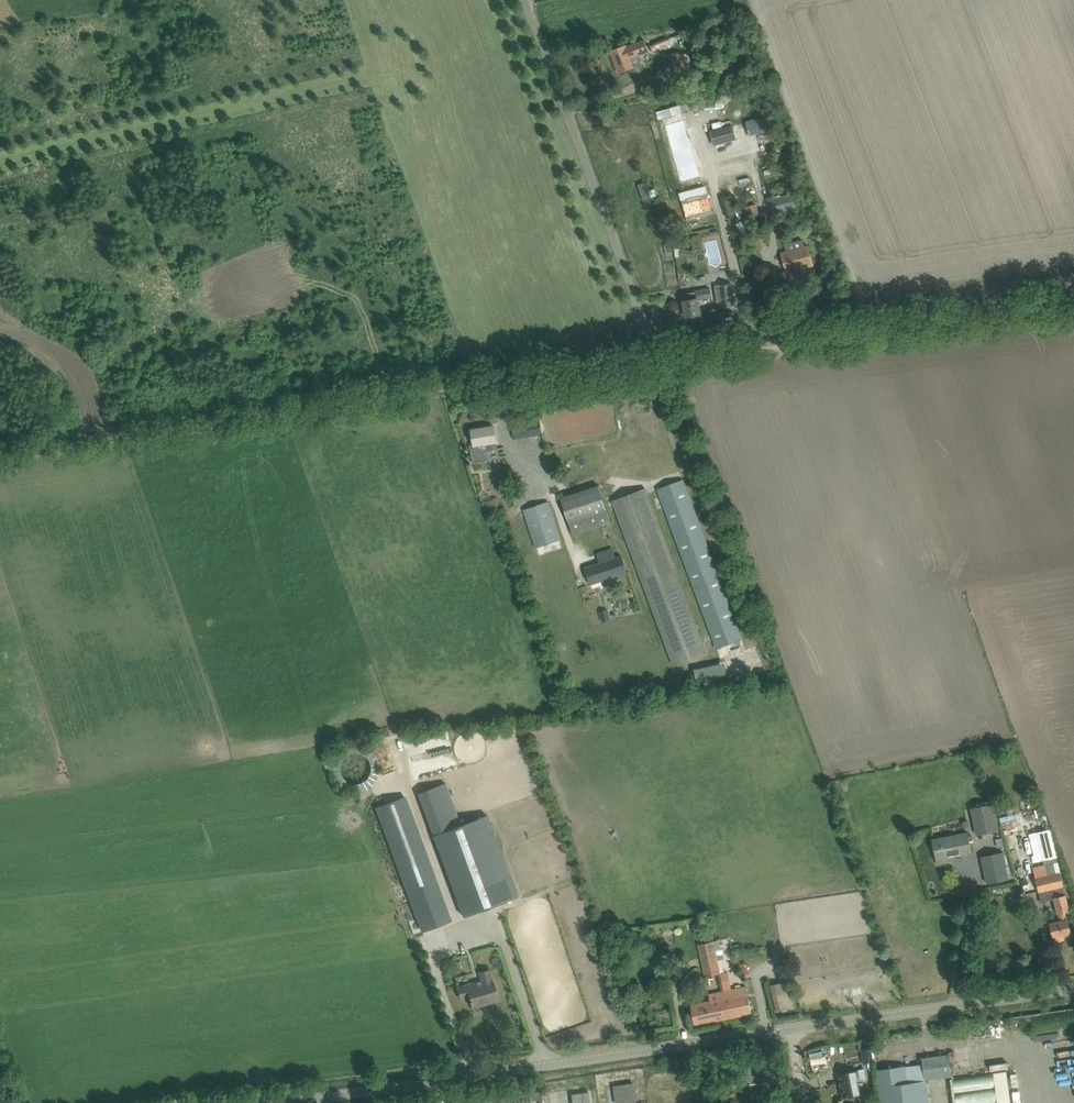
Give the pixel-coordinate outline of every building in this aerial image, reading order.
[(667,46),(672,44),(669,38),(653,44),(655,49),(666,44),(667,46)] [(644,39),(621,47),(611,51),(619,72),(629,69),(641,64),(638,55),(648,51),(644,39)] [(684,54),(673,56),(677,78),(688,75),(687,70),(692,69),(689,53),(684,54)] [(669,143),(680,182),(708,175),(703,159),(697,161),(690,137),(696,135),(694,129),(688,131),(680,105),(656,112),(665,145),(669,143)] [(746,122),(750,136),(777,128),(772,113),(767,115),(765,110),(748,115),(749,121),(746,122)] [(710,132),(715,147),(737,140),(732,125),(710,132)] [(638,184),(643,201),(651,198),(651,197),(657,195),(654,186),(648,188),(647,182),(638,184)] [(771,199),(775,214),(798,208),(793,193),(791,194),(789,187),(773,192),(775,198),(771,199)] [(750,205),(744,207),(747,219),(753,218),(750,205)] [(753,231),(758,250),(768,248),(763,229),(753,231)] [(782,253),(784,261),(787,272),(788,272),(789,279),(805,274),(804,268),(813,265),(808,246),(804,247),(803,240),(784,244),(786,252),(782,253)] [(678,256),(689,259),(691,252),(681,249),(678,256)] [(720,285),(721,295),(723,306),(735,304),(732,283),(720,285)] [(710,289),(693,292),(682,294),(686,317),(701,314),(698,299),(711,296),(710,289)] [(542,434),(540,420),(512,425),(515,438),(542,434)] [(472,430),(474,444),(470,445),(473,463),(490,461),(488,450),(497,449),(494,426),(472,430)] [(658,489),(662,500),(719,648),(742,639),(687,490),(683,479),(658,489)] [(561,498),(569,524),(572,535),(610,523),(598,486),(561,498)] [(707,653),(646,488),(612,501),(673,666),(707,653)] [(523,510),(536,547),(561,539),(548,502),(523,510)] [(586,567),(590,578),(592,584),(627,572),(622,556),(586,567)] [(608,614),(600,616),(602,622),(610,620),(608,614)] [(694,669),(698,689),(729,684),(725,663),(694,669)] [(349,769),(349,785),(360,784),(360,789),(376,788),(375,755),(369,755),(369,752),(352,753),(353,769),(349,769)] [(446,783),(418,794),(464,916),(517,896),(487,815),(461,824),(446,783)] [(404,797),(376,807),(422,931),(437,926),(432,912),(445,907),(404,797)] [(993,803),(971,808),(977,835),(999,830),(993,803)] [(1050,923),(1052,931),(1054,942),(1064,939),(1063,935),(1071,933),(1068,922),(1066,912),(1070,911),(1050,829),(1029,834),(1034,857),(1043,855),(1045,865),(1033,868),(1039,892),(1052,889),(1058,914),(1059,913),(1060,921),(1050,923)] [(932,840),(933,846),(936,857),(949,854),(949,856),(972,852),(968,832),(932,840)] [(1002,837),(995,838),(997,847),(998,847),(1004,846),(1002,837)] [(997,869),(985,872),(987,884),(1009,879),(1003,852),(994,854),(997,869)] [(693,919),(695,927),(709,925),(707,916),(693,919)] [(720,974),(718,961),(714,942),(699,945),(705,977),(720,974)] [(461,998),(470,996),(473,1008),(498,1000),(492,979),(487,968),(478,971),(482,981),(458,988),(461,998)] [(771,985),(774,1001),(776,1011),(796,1007),(788,974),(781,976),(782,983),(771,985)] [(725,1002),(721,1003),(724,1019),(751,1014),(746,986),(723,991),(725,1002)] [(710,1000),(690,1004),(693,1015),(695,1025),(724,1019),(721,1003),(725,1002),(723,991),(708,994),(710,1000)] [(861,1049),(863,1060),(864,1062),(873,1060),(871,1048),(861,1049)] [(922,1058),(924,1071),(925,1078),(951,1074),(951,1068),(950,1065),(949,1054),(922,1058)] [(741,1065),(743,1084),(748,1083),(748,1082),(773,1078),(771,1061),(741,1065)] [(925,1080),(907,1083),(905,1066),(876,1070),(877,1081),(880,1102),(928,1102),(925,1080)] [(856,1079),(860,1078),(867,1076),(866,1069),(839,1074),(843,1097),(859,1093),(856,1079)] [(954,1102),(1010,1102),(1006,1072),(951,1079),(954,1102)] [(614,1086),(617,1102),(619,1102),(636,1101),(633,1083),(614,1086)] [(509,1096),(510,1102),(526,1102),(533,1102),(532,1100),(541,1099),(540,1090),(532,1091),(532,1093),(525,1094),(524,1089),(512,1090),(513,1096),(509,1096)] [(573,1102),(591,1102),(589,1093),(572,1095),(573,1102)]
